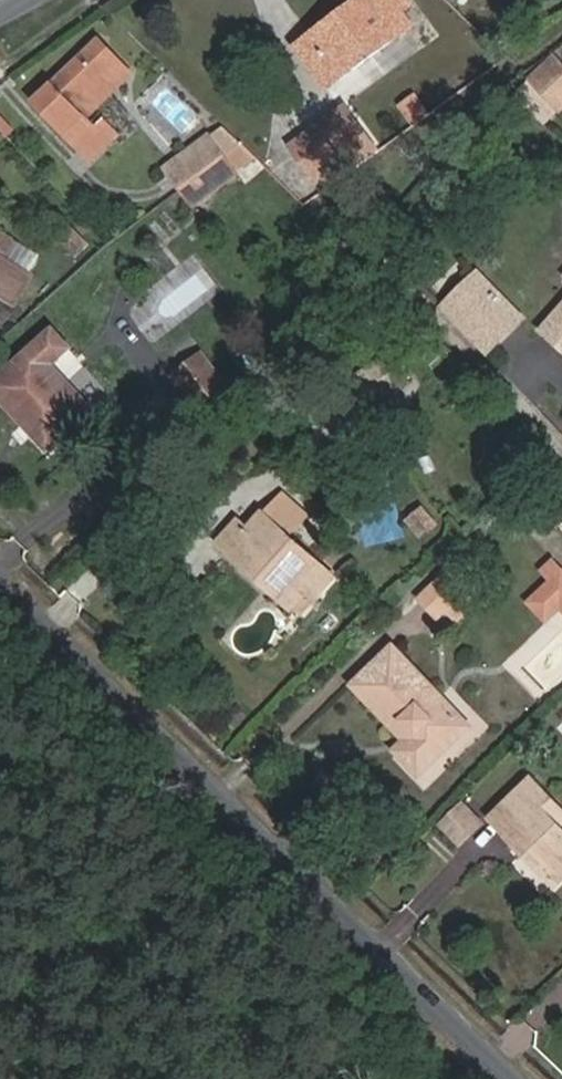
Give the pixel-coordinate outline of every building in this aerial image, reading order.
[(371,0),(352,0),(350,1),(356,10),(319,35),(344,71),(413,21),(399,1),(398,0),(388,0),(376,8),(371,0)] [(376,8),(388,0),(371,0),(376,8)] [(302,46),(319,35),(356,10),(350,1),(297,39),(302,46)] [(327,82),(344,71),(319,35),(302,46),(327,82)] [(127,66),(98,36),(50,80),(79,112),(127,66)] [(559,61),(533,87),(553,106),(561,97),(561,64),(559,61)] [(81,143),(102,125),(89,111),(133,72),(127,66),(79,112),(50,80),(35,96),(81,143)] [(415,89),(398,102),(409,118),(428,106),(415,89)] [(561,114),(561,97),(553,106),(561,114)] [(296,146),(316,174),(365,138),(345,111),(296,146)] [(244,140),(249,136),(235,123),(220,133),(232,149),(244,140)] [(81,143),(93,155),(112,138),(102,125),(81,143)] [(193,178),(226,153),(232,149),(220,133),(215,127),(167,162),(184,185),(193,178)] [(316,174),(324,186),(374,150),(365,138),(316,174)] [(239,171),(258,158),(244,140),(232,149),(226,153),(239,171)] [(204,196),(239,171),(226,153),(193,178),(204,196)] [(195,202),(204,196),(193,178),(184,185),(195,202)] [(85,227),(70,238),(82,254),(97,243),(85,227)] [(9,243),(0,238),(0,259),(9,243)] [(9,302),(26,276),(0,260),(0,296),(9,302)] [(469,280),(440,307),(446,312),(475,286),(469,280)] [(475,286),(446,312),(465,332),(494,306),(475,286)] [(465,332),(483,350),(512,324),(494,306),(465,332)] [(538,332),(561,354),(561,306),(538,332)] [(49,331),(0,373),(0,397),(21,421),(30,414),(49,442),(86,412),(58,379),(45,364),(62,351),(64,346),(49,331)] [(231,391),(200,348),(168,370),(199,413),(231,391)] [(58,379),(73,366),(62,351),(45,364),(58,379)] [(400,386),(380,355),(347,378),(354,389),(367,382),(378,399),(400,386)] [(561,513),(561,500),(558,495),(545,505),(555,519),(561,513)] [(547,526),(555,519),(545,505),(536,512),(547,526)] [(265,525),(249,540),(227,560),(290,620),(305,606),(310,611),(333,589),(299,554),(293,553),(265,525)] [(238,529),(217,548),(227,560),(249,540),(238,529)] [(461,588),(446,570),(411,601),(427,618),(435,611),(461,588)] [(552,571),(541,581),(553,595),(561,587),(561,585),(552,571)] [(541,581),(517,600),(535,620),(552,607),(561,619),(561,587),(553,595),(541,581)] [(472,601),(461,588),(435,611),(445,624),(472,601)] [(459,725),(384,650),(346,686),(390,728),(399,720),(410,734),(402,741),(391,750),(411,773),(459,725)] [(390,728),(402,741),(410,734),(399,720),(390,728)] [(532,784),(491,822),(523,853),(519,856),(552,890),(561,881),(561,839),(559,835),(561,832),(561,816),(532,784)] [(459,803),(437,822),(456,845),(477,826),(459,803)]
